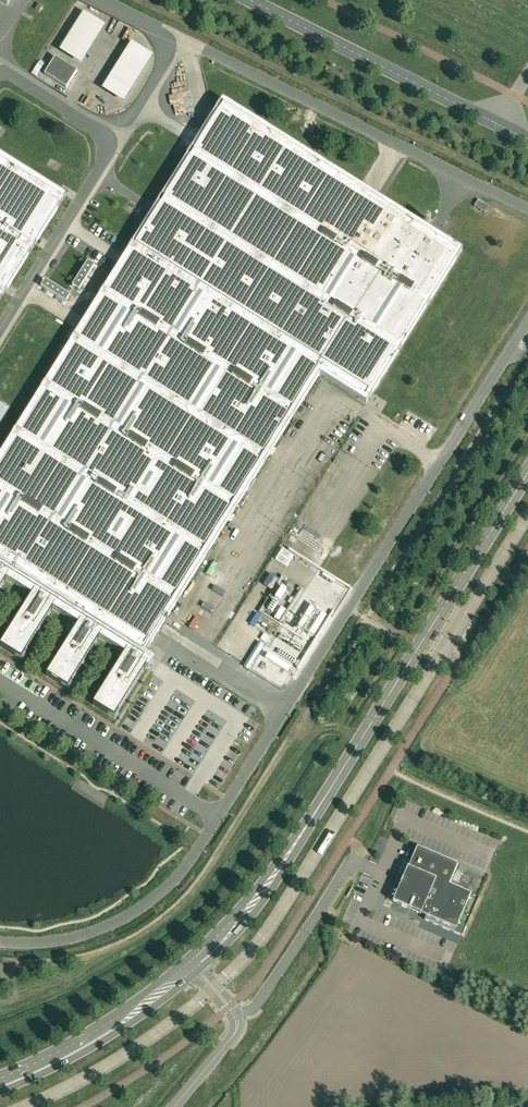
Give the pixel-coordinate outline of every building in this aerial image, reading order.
[(55,57),(44,74),(66,88),(77,71),(55,57)] [(6,580),(31,595),(0,645),(0,646),(22,660),(26,654),(24,654),(53,609),(78,625),(46,675),(69,689),(72,684),(71,683),(99,638),(124,654),(92,704),(115,718),(119,713),(117,712),(146,667),(148,669),(154,659),(145,653),(319,374),(366,403),(462,249),(222,99),(0,454),(0,590),(6,580)] [(66,195),(0,154),(0,300),(66,195)] [(474,206),(485,213),(489,207),(478,200),(474,206)] [(439,632),(434,641),(437,643),(442,634),(439,632)] [(458,865),(417,848),(408,868),(407,867),(403,878),(396,876),(394,883),(400,885),(393,902),(426,916),(424,919),(462,936),(478,898),(449,885),(458,865)]
